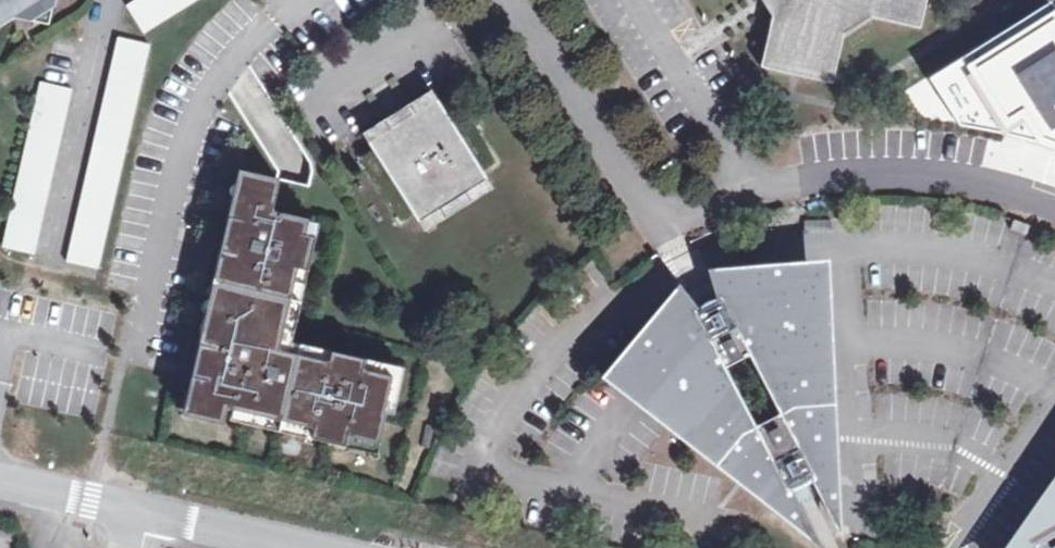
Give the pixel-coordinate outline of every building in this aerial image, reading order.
[(18,16),(29,19),(45,23),(49,4),(50,0),(0,0),(0,28),(18,16)] [(143,32),(195,0),(133,0),(125,5),(143,32)] [(862,16),(865,14),(917,26),(923,0),(761,0),(768,12),(758,61),(829,77),(840,30),(845,27),(862,16)] [(909,103),(934,127),(1054,159),(1054,22),(1053,24),(909,103)] [(95,268),(122,149),(148,42),(116,35),(91,141),(63,261),(95,268)] [(41,66),(39,79),(69,83),(70,71),(41,66)] [(40,79),(29,127),(23,155),(4,246),(34,253),(58,134),(70,86),(40,79)] [(367,139),(435,97),(430,89),(362,132),(367,139)] [(440,104),(435,97),(367,139),(372,147),(360,155),(401,218),(413,211),(418,219),(487,175),(482,169),(493,162),(453,97),(440,104)] [(246,170),(236,168),(225,215),(236,218),(246,170)] [(277,177),(246,170),(236,218),(225,215),(217,249),(228,251),(214,316),(203,314),(188,376),(199,379),(193,406),(223,413),(224,406),(310,426),(308,437),(342,445),(344,434),(376,441),(383,412),(381,411),(389,375),(360,367),(362,357),(329,348),(326,358),(277,346),(297,265),(308,268),(316,234),(306,231),(309,218),(310,216),(270,206),(277,177)] [(492,183),(487,175),(418,219),(424,227),(492,183)] [(320,221),(309,218),(306,231),(316,234),(320,221)] [(1009,230),(1025,236),(1028,226),(1013,221),(1009,230)] [(228,251),(217,249),(203,314),(214,316),(228,251)] [(290,338),(308,268),(297,265),(277,346),(326,358),(329,348),(290,338)] [(701,308),(690,315),(680,304),(615,382),(739,485),(760,502),(804,538),(806,537),(785,497),(797,492),(808,484),(829,524),(831,524),(811,280),(709,289),(713,303),(701,308)] [(199,379),(188,376),(186,386),(180,413),(220,423),(222,417),(223,413),(193,406),(199,379)] [(310,426),(224,406),(223,413),(222,417),(308,437),(310,426)] [(376,441),(344,434),(342,445),(374,452),(376,441)] [(1007,547),(1031,547),(1033,547),(1034,547),(1054,547),(1054,484),(1007,547)]
